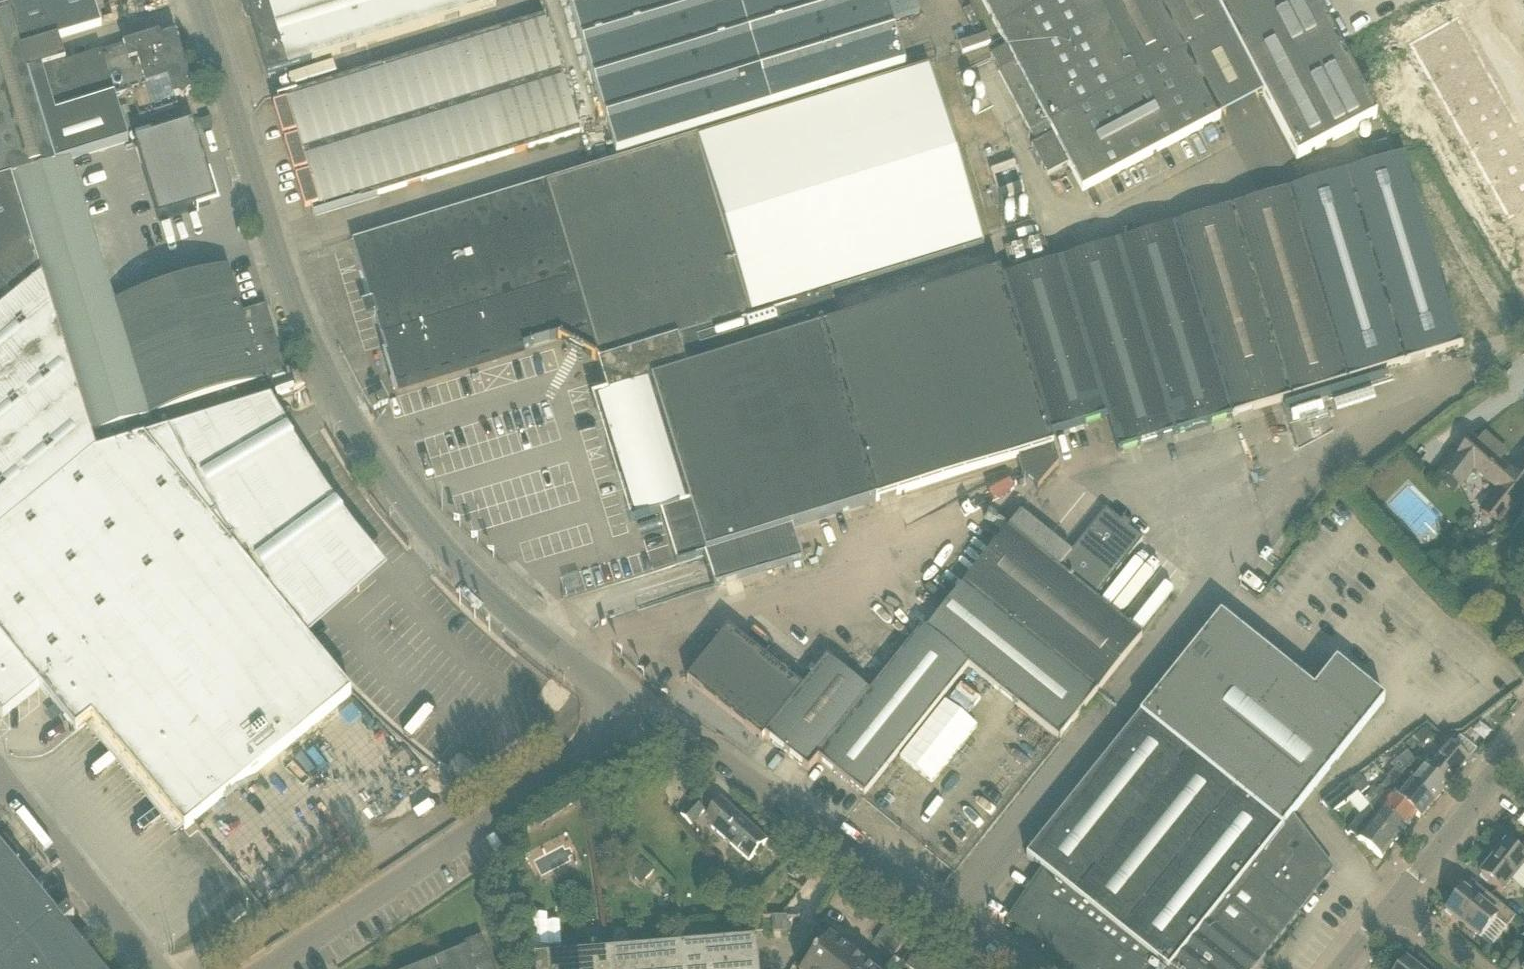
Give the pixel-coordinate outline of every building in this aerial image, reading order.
[(102,26),(94,0),(5,0),(9,12),(21,50),(59,39),(60,39),(102,26)] [(246,1),(242,3),(246,17),(251,16),(269,76),(497,7),(495,0),(246,0),(246,1)] [(615,157),(771,110),(738,0),(567,0),(615,157)] [(771,110),(906,69),(892,24),(885,0),(738,0),(771,110)] [(1015,63),(999,71),(1033,137),(1049,128),(1053,135),(1032,147),(1048,177),(1069,166),(1083,192),(1221,119),(1158,0),(982,0),(1015,63)] [(1264,95),(1298,159),(1377,118),(1314,0),(1214,0),(1264,95)] [(12,179),(56,166),(21,50),(9,12),(0,14),(0,183),(12,179)] [(1508,221),(1523,212),(1523,134),(1458,17),(1409,44),(1508,221)] [(312,209),(314,216),(579,135),(543,18),(277,99),(279,105),(274,107),(283,139),(289,137),(291,141),(285,143),(294,175),(300,173),(302,178),(296,180),(305,211),(312,209)] [(67,64),(66,61),(59,39),(21,50),(56,166),(71,162),(70,160),(53,105),(186,64),(177,35),(161,40),(160,35),(101,54),(67,64)] [(178,108),(175,99),(194,93),(186,64),(53,105),(70,160),(129,142),(115,97),(132,92),(140,120),(178,108)] [(599,364),(608,396),(839,324),(833,302),(834,301),(832,294),(942,260),(945,271),(976,261),(973,251),(984,248),(929,68),(353,243),(353,244),(382,339),(397,388),(533,346),(558,338),(597,358),(598,359),(599,363),(599,364)] [(204,132),(213,129),(211,120),(201,123),(204,132)] [(194,125),(135,144),(159,222),(197,210),(198,212),(199,212),(198,209),(211,205),(209,199),(215,198),(209,175),(211,175),(211,173),(209,174),(194,125)] [(1346,176),(1405,365),(1463,347),(1405,159),(1346,176)] [(71,162),(56,166),(12,179),(43,281),(96,455),(97,455),(116,449),(110,431),(150,419),(115,303),(71,162)] [(1017,162),(990,169),(1004,221),(1031,214),(1017,162)] [(1232,417),(1405,365),(1346,176),(1174,228),(1232,417)] [(43,281),(12,179),(0,183),(0,315),(43,281)] [(1117,452),(1232,417),(1174,228),(1060,263),(1107,419),(1117,452)] [(1038,242),(1007,251),(1011,266),(1042,257),(1038,242)] [(1050,436),(1107,419),(1060,263),(1003,280),(1050,436)] [(243,313),(229,268),(115,303),(150,419),(155,437),(201,423),(201,425),(271,403),(265,383),(288,376),(266,306),(243,313)] [(594,400),(632,522),(661,513),(678,564),(705,555),(715,587),(716,588),(803,561),(793,530),(876,505),(1019,460),(1025,479),(1039,491),(1059,466),(1050,436),(1003,280),(1002,280),(1000,274),(839,324),(608,396),(594,400)] [(76,462),(96,455),(43,281),(0,315),(0,524),(76,462)] [(1499,464),(1496,461),(1498,459),(1493,455),(1491,457),(1487,453),(1492,447),(1495,450),(1504,438),(1504,437),(1508,432),(1511,434),(1523,419),(1498,399),(1472,430),(1481,438),(1476,444),(1472,440),(1444,474),(1449,479),(1458,486),(1472,470),(1494,488),(1494,492),(1479,510),(1500,527),(1523,497),(1523,456),(1510,473),(1499,464)] [(155,437),(150,419),(110,431),(116,449),(155,437)] [(201,425),(201,423),(155,437),(116,449),(97,455),(96,455),(76,462),(0,524),(0,716),(3,719),(39,688),(76,731),(93,718),(185,831),(352,694),(239,556),(241,555),(233,543),(224,531),(211,509),(198,487),(185,465),(192,460),(198,452),(202,443),(203,434),(201,425)] [(1453,492),(1458,486),(1449,479),(1444,485),(1453,492)] [(1021,514),(1008,530),(963,586),(1097,694),(1142,638),(1096,600),(1143,541),(1106,511),(1071,554),(1021,514)] [(1121,618),(1140,632),(1171,588),(1152,575),(1121,618)] [(1060,740),(1097,694),(963,586),(926,632),(969,666),(968,667),(1060,740)] [(1331,873),(1332,872),(1291,817),(1384,700),(1336,662),(1314,691),(1221,616),(1027,858),(1043,872),(1010,922),(1081,968),(1253,968),(1331,873)] [(817,760),(818,761),(864,797),(968,667),(969,666),(926,632),(922,629),(870,694),(869,694),(870,695),(817,760)] [(803,690),(802,690),(729,630),(687,682),(762,742),(765,738),(803,690)] [(869,694),(827,659),(802,690),(803,690),(765,738),(809,772),(818,761),(817,760),(870,695),(869,694)] [(1427,728),(1414,738),(1421,748),(1434,738),(1427,728)] [(1447,742),(1452,747),(1458,740),(1457,738),(1453,738),(1447,742)] [(1437,760),(1427,770),(1428,771),(1448,787),(1469,761),(1469,760),(1453,748),(1452,747),(1447,742),(1447,741),(1432,755),(1437,760)] [(1409,753),(1399,761),(1406,770),(1416,762),(1409,753)] [(1406,770),(1400,775),(1407,781),(1434,803),(1448,787),(1428,771),(1427,770),(1417,761),(1416,762),(1406,770)] [(1382,787),(1381,788),(1387,792),(1388,793),(1390,794),(1417,816),(1421,819),(1434,803),(1407,781),(1400,775),(1395,770),(1388,779),(1388,780),(1382,787)] [(1358,776),(1349,783),(1358,795),(1359,797),(1369,790),(1358,776)] [(1349,783),(1322,803),(1331,815),(1358,795),(1349,783)] [(1387,792),(1377,806),(1378,807),(1406,830),(1410,825),(1417,817),(1417,816),(1390,794),(1388,793),(1387,792)] [(565,811),(575,804),(571,797),(560,804),(565,811)] [(1360,817),(1348,832),(1359,840),(1358,841),(1382,860),(1406,830),(1378,807),(1377,806),(1373,803),(1373,804),(1366,798),(1363,801),(1369,808),(1360,817)] [(768,843),(721,801),(707,815),(712,830),(749,864),(768,843)] [(681,818),(691,828),(704,813),(694,803),(681,818)] [(1481,877),(1504,895),(1514,883),(1523,870),(1523,856),(1522,858),(1519,855),(1506,845),(1481,877)] [(84,949),(74,937),(66,928),(75,920),(68,911),(59,919),(43,899),(21,872),(10,859),(0,847),(0,968),(100,968),(84,949)] [(643,861),(635,869),(646,880),(654,872),(643,861)] [(155,869),(127,891),(170,944),(198,922),(155,869)] [(792,869),(787,875),(795,881),(800,875),(792,869)] [(1479,904),(1463,891),(1446,912),(1480,940),(1496,921),(1506,930),(1516,918),(1486,894),(1479,904)] [(241,907),(227,918),(234,926),(248,915),(241,907)] [(668,933),(670,926),(661,923),(658,930),(668,933)] [(895,956),(906,940),(886,926),(875,942),(895,956)] [(481,938),(468,943),(470,948),(418,968),(494,968),(481,938)] [(757,941),(683,947),(685,968),(759,968),(757,941)] [(857,964),(829,941),(807,968),(864,968),(857,964)] [(915,946),(902,962),(897,968),(906,968),(948,968),(915,946)] [(683,947),(609,953),(611,968),(685,968),(683,947)] [(535,959),(536,968),(611,968),(609,953),(535,959)]
